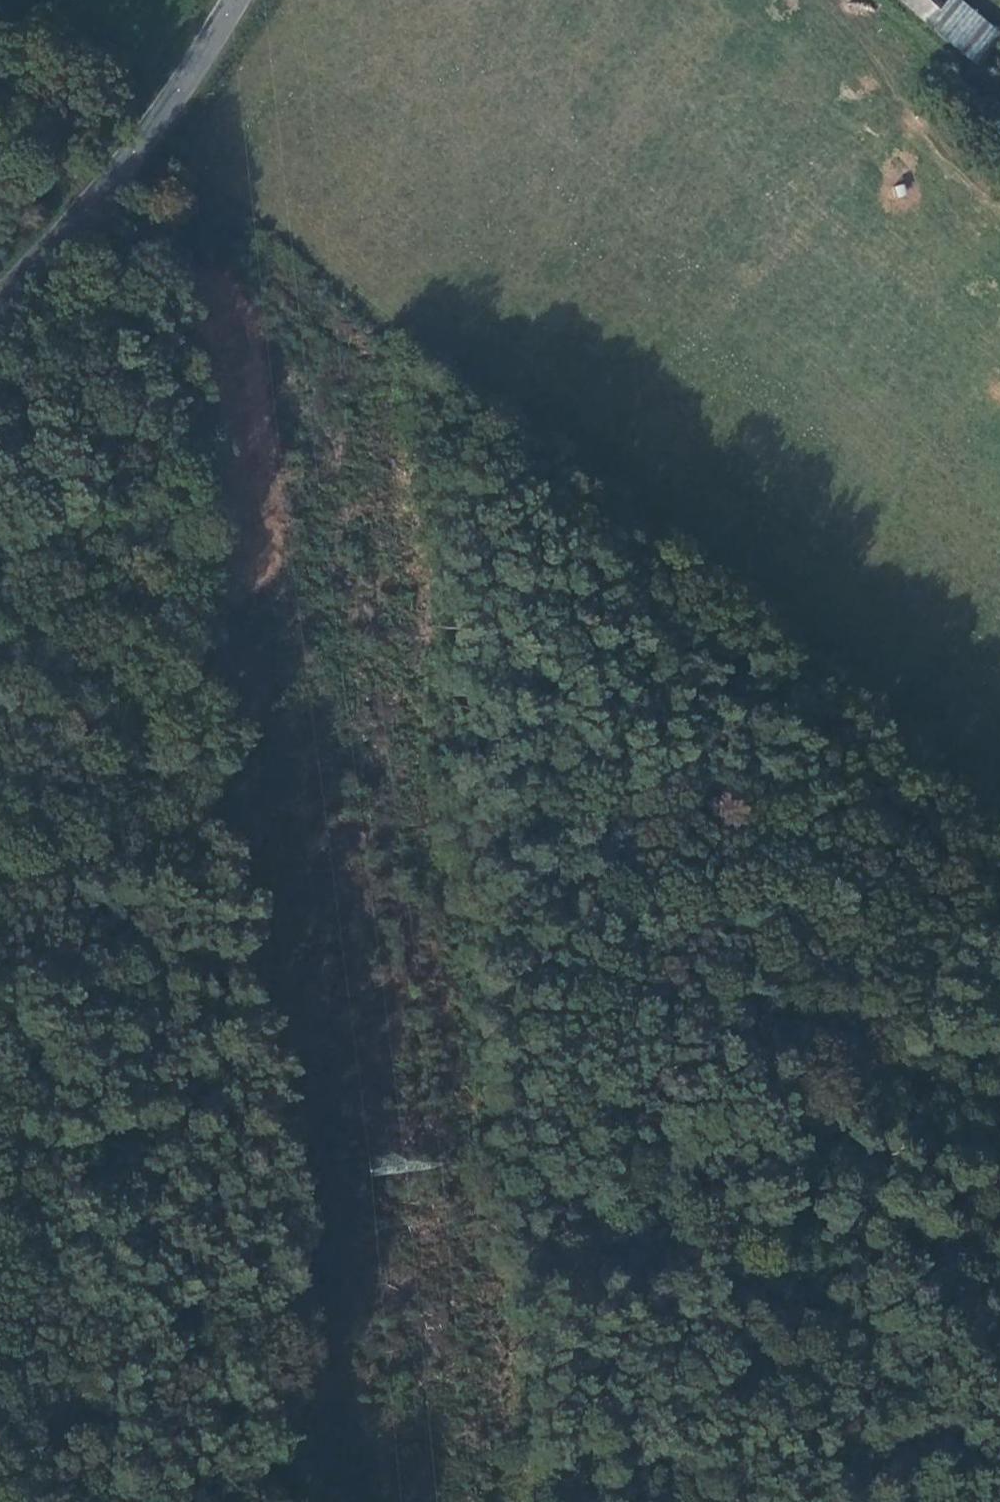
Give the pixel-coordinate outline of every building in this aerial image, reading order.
[(946,42),(950,38),(973,58),(996,27),(959,0),(901,0),(946,42)]
